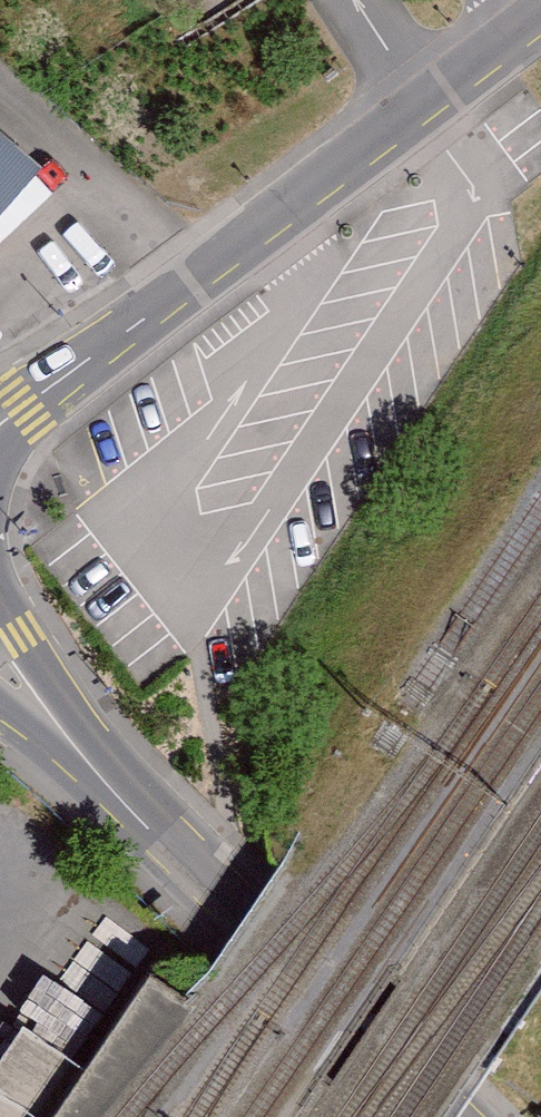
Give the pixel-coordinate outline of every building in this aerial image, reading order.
[(42,165),(0,128),(0,214),(42,165)]
